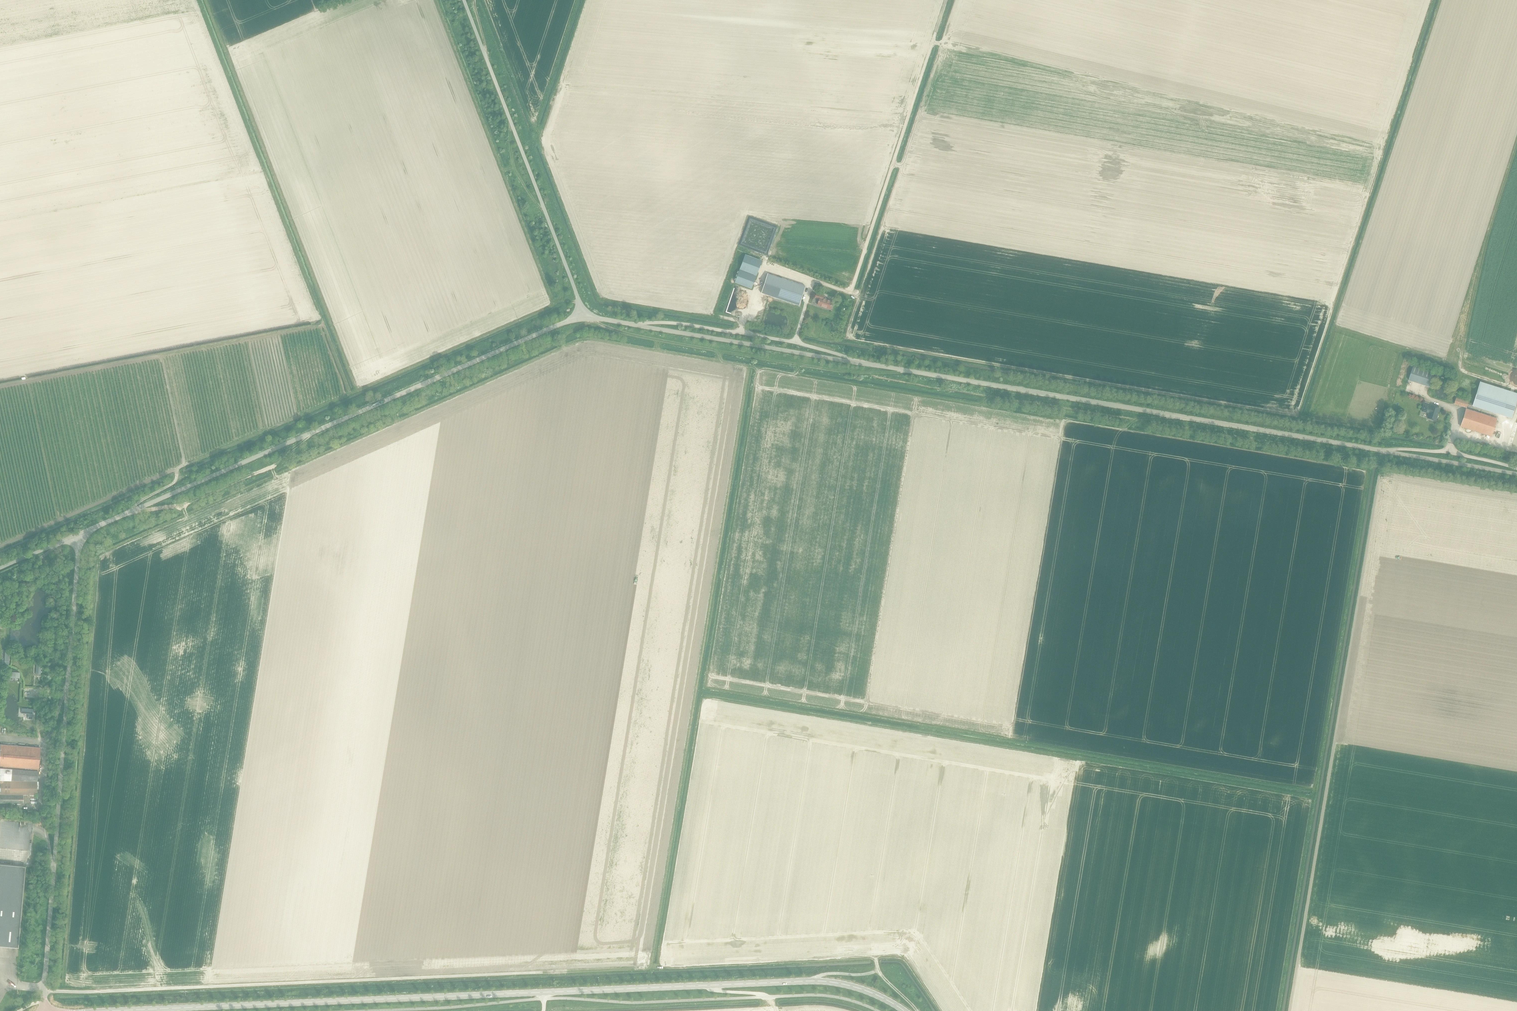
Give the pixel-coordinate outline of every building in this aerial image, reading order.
[(739,269),(734,282),(751,289),(761,260),(745,254),(739,269)] [(767,274),(761,293),(799,305),(805,286),(767,274)] [(815,297),(820,299),(818,305),(823,307),(825,307),(825,308),(825,307),(831,309),(833,302),(824,298),(824,296),(817,293),(815,297)] [(1408,380),(1430,387),(1434,375),(1435,372),(1435,371),(1414,363),(1408,380)] [(1516,401),(1516,393),(1481,382),(1473,406),(1512,418),(1516,401)] [(1468,401),(1456,397),(1454,404),(1466,408),(1468,401)] [(1424,404),(1422,411),(1427,412),(1429,413),(1427,418),(1436,420),(1440,408),(1431,405),(1431,406),(1424,404)] [(1496,418),(1466,409),(1461,426),(1491,436),(1496,418)] [(37,781),(40,747),(0,744),(0,745),(0,781),(37,781)] [(23,795),(36,795),(37,782),(0,782),(0,795),(23,795)] [(23,803),(23,795),(0,795),(0,803),(23,803)] [(25,867),(0,864),(0,946),(17,947),(25,867)]
